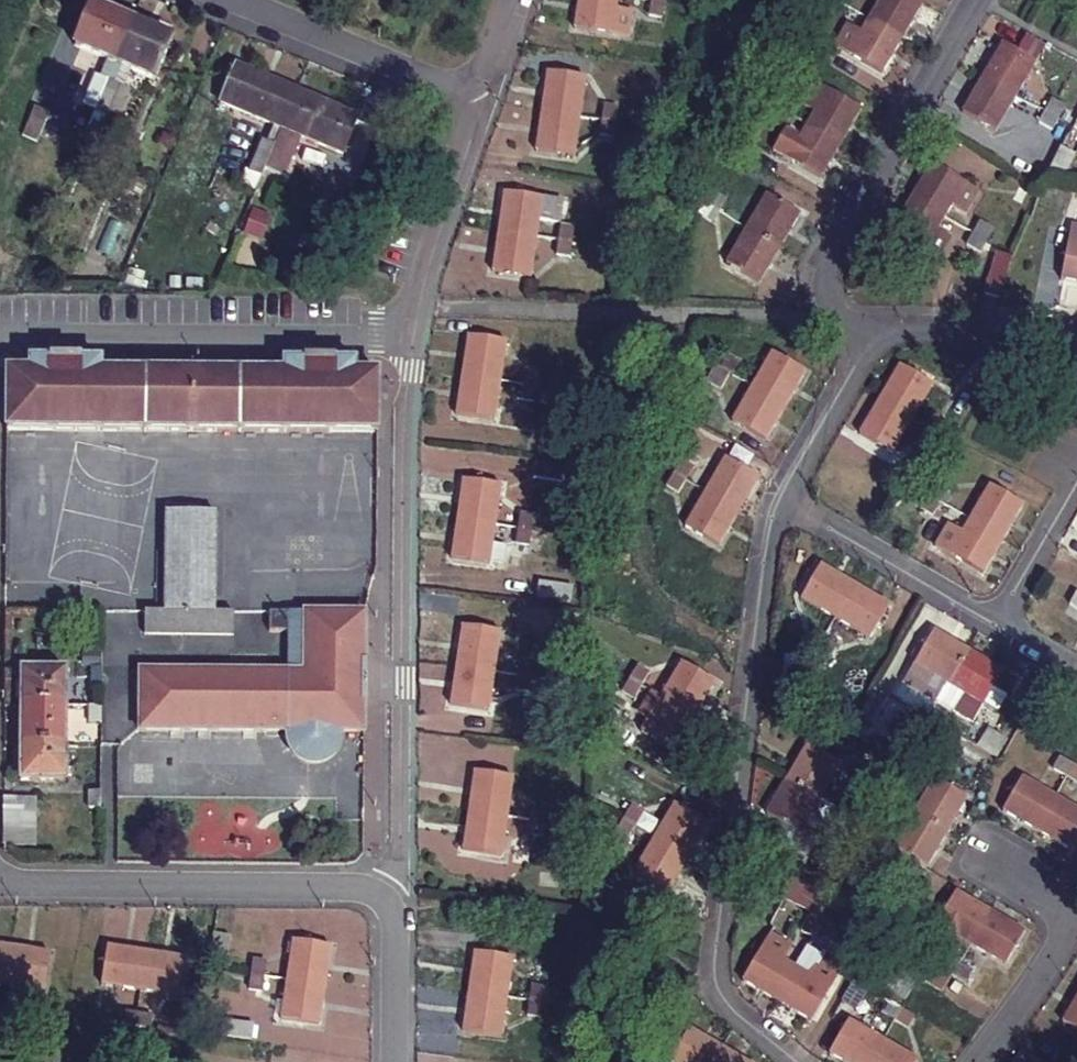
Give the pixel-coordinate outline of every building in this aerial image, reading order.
[(576,32),(630,40),(634,15),(617,12),(619,0),(580,0),(576,32)] [(869,23),(903,43),(923,9),(909,0),(883,0),(869,23)] [(666,4),(653,2),(651,17),(664,19),(666,4)] [(94,114),(131,23),(92,7),(76,48),(108,61),(100,82),(94,80),(82,109),(94,114)] [(172,40),(131,23),(94,114),(107,119),(119,90),(113,88),(121,66),(155,80),(172,40)] [(903,43),(869,23),(862,36),(848,27),(835,48),(882,77),(903,43)] [(804,39),(798,50),(811,58),(817,47),(804,39)] [(1004,45),(984,80),(1017,99),(1038,65),(1004,45)] [(798,50),(791,62),(804,69),(811,58),(798,50)] [(251,170),(264,175),(267,168),(299,91),(237,66),(222,102),(276,124),(268,143),(263,141),(251,170)] [(547,74),(542,113),(580,119),(586,80),(547,74)] [(984,80),(963,114),(997,133),(1017,99),(984,80)] [(841,147),(862,113),(815,84),(802,105),(816,115),(808,127),(841,147)] [(360,116),(299,91),(267,168),(285,176),(303,135),(345,152),(360,116)] [(1046,116),(1059,124),(1065,113),(1053,105),(1046,116)] [(604,108),(602,122),(615,124),(617,110),(604,108)] [(580,119),(542,113),(535,153),(574,159),(580,119)] [(1039,128),(1052,135),(1059,124),(1046,116),(1039,128)] [(615,124),(602,122),(599,137),(613,139),(615,124)] [(808,127),(787,161),(821,181),(841,147),(808,127)] [(744,143),(737,154),(749,162),(756,150),(744,143)] [(1066,151),(1048,180),(1064,184),(1076,163),(1076,157),(1066,151)] [(737,154),(730,165),(742,173),(749,162),(737,154)] [(932,165),(912,200),(946,219),(953,207),(968,215),(980,193),(932,165)] [(334,176),(322,203),(335,209),(347,182),(334,176)] [(748,183),(784,206),(787,200),(771,189),(770,191),(751,179),(748,183)] [(784,206),(748,183),(738,200),(756,211),(746,230),(780,250),(800,216),(784,206)] [(506,195),(499,236),(537,243),(541,222),(569,226),(572,207),(544,202),(546,193),(525,190),(524,198),(506,195)] [(946,219),(912,200),(892,235),(940,263),(953,241),(938,232),(946,219)] [(704,205),(697,217),(710,224),(717,213),(704,205)] [(975,236),(988,244),(994,232),(981,225),(975,236)] [(1076,285),(1076,228),(1074,227),(1062,282),(1076,285)] [(746,230),(726,265),(760,284),(780,250),(746,230)] [(562,231),(560,246),(573,249),(576,234),(562,231)] [(537,243),(499,236),(492,275),(531,282),(535,258),(537,243)] [(968,248),(981,255),(988,244),(975,236),(968,248)] [(573,249),(560,246),(557,261),(571,263),(573,249)] [(983,296),(998,302),(1013,262),(999,257),(983,296)] [(464,378),(502,384),(508,344),(470,338),(464,378)] [(753,389),(787,409),(807,374),(774,355),(753,389)] [(722,372),(735,379),(742,366),(730,359),(722,372)] [(282,375),(101,374),(100,364),(31,364),(30,374),(6,373),(5,433),(377,435),(378,376),(355,375),(355,366),(282,365),(282,375)] [(880,402),(913,422),(925,402),(942,411),(950,397),(933,386),(939,375),(923,367),(917,377),(901,368),(880,402)] [(526,388),(538,389),(540,374),(528,372),(526,388)] [(497,423),(502,384),(464,378),(459,416),(497,423)] [(535,404),(538,389),(526,388),(524,402),(535,404)] [(767,444),(787,409),(753,389),(733,424),(767,444)] [(893,456),(913,422),(880,402),(860,437),(893,456)] [(926,429),(939,437),(946,425),(933,417),(926,429)] [(932,449),(939,437),(926,429),(919,442),(932,449)] [(725,465),(709,502),(744,518),(760,481),(725,465)] [(680,476),(678,481),(690,489),(694,481),(680,476)] [(690,489),(678,481),(674,489),(669,502),(683,508),(688,494),(690,489)] [(459,523),(497,528),(503,489),(465,483),(459,523)] [(929,497),(941,504),(948,492),(936,484),(929,497)] [(990,487),(970,521),(1003,540),(1023,506),(990,487)] [(934,516),(941,504),(929,497),(922,509),(934,516)] [(744,518),(709,502),(692,540),(729,556),(744,518)] [(164,615),(215,615),(214,516),(164,516),(164,615)] [(519,532),(532,534),(535,517),(522,516),(519,532)] [(983,576),(1003,540),(970,521),(962,534),(948,525),(935,548),(983,576)] [(453,563),(490,570),(491,565),(505,568),(507,551),(494,549),(497,528),(459,523),(453,563)] [(532,534),(519,532),(518,545),(531,547),(532,534)] [(802,600),(837,620),(856,587),(822,567),(814,581),(802,600)] [(574,592),(540,587),(538,603),(571,608),(574,592)] [(856,587),(837,620),(871,641),(891,607),(856,587)] [(365,616),(305,616),(305,675),(141,675),(141,733),(285,734),(286,739),(287,744),(289,748),(292,753),(295,756),(298,758),(301,761),(308,762),(319,764),(328,762),(336,755),(341,750),(341,746),(342,740),(341,733),(364,733),(365,616)] [(458,667),(496,674),(502,634),(464,628),(458,667)] [(821,652),(827,640),(814,632),(807,644),(820,652),(821,652)] [(950,686),(969,653),(935,633),(905,684),(938,704),(950,686)] [(839,647),(827,640),(821,652),(832,659),(839,647)] [(1003,672),(969,653),(950,686),(938,704),(972,724),(983,706),(997,714),(1007,697),(993,690),(1003,672)] [(518,677),(531,679),(534,664),(521,661),(518,677)] [(662,700),(696,720),(716,685),(683,665),(662,700)] [(490,713),(496,674),(458,667),(452,706),(490,713)] [(21,700),(21,708),(66,708),(66,671),(22,671),(22,683),(16,683),(16,700),(21,700)] [(636,671),(630,683),(642,690),(648,677),(636,671)] [(529,693),(531,679),(518,677),(516,690),(529,693)] [(635,702),(642,690),(630,683),(623,696),(635,702)] [(94,691),(94,709),(107,709),(107,691),(94,691)] [(675,754),(696,720),(662,700),(642,734),(675,754)] [(67,746),(66,708),(21,708),(21,746),(67,746)] [(94,726),(107,726),(107,709),(94,709),(94,726)] [(67,746),(21,746),(21,753),(15,754),(15,770),(21,770),(21,782),(67,782),(67,746)] [(788,783),(821,802),(841,769),(808,749),(788,783)] [(1069,778),(1075,767),(1062,759),(1055,771),(1069,778)] [(477,773),(471,813),(509,819),(514,780),(477,773)] [(1038,832),(1057,798),(1022,778),(1003,813),(1038,832)] [(935,780),(915,814),(947,833),(968,800),(935,780)] [(801,835),(821,802),(788,783),(769,817),(787,827),(782,835),(794,842),(798,834),(801,835)] [(95,810),(106,810),(106,792),(94,792),(95,810)] [(1057,798),(1038,832),(1072,852),(1076,843),(1076,810),(1057,798)] [(4,815),(40,815),(40,799),(4,799),(4,815)] [(840,814),(853,821),(861,808),(848,800),(840,814)] [(653,841),(688,861),(708,826),(673,806),(653,841)] [(531,823),(545,825),(547,809),(534,807),(531,823)] [(621,822),(635,830),(642,818),(629,810),(621,822)] [(503,860),(509,819),(471,813),(464,854),(503,860)] [(947,833),(915,814),(894,849),(926,868),(947,833)] [(40,831),(40,815),(4,815),(4,831),(40,831)] [(628,843),(635,830),(621,822),(614,835),(628,843)] [(543,839),(545,825),(531,823),(530,837),(543,839)] [(40,848),(40,831),(4,831),(4,849),(40,848)] [(667,895),(688,861),(653,841),(633,874),(667,895)] [(971,947),(992,914),(956,893),(937,927),(971,947)] [(1026,934),(992,914),(971,947),(1006,968),(1026,934)] [(814,941),(821,929),(808,921),(801,933),(814,941)] [(834,937),(821,929),(814,941),(827,949),(834,937)] [(778,1001),(797,969),(785,962),(793,949),(771,936),(743,980),(778,1001)] [(293,942),(287,982),(326,988),(332,949),(293,942)] [(5,987),(10,949),(0,947),(0,986),(5,987)] [(141,992),(146,953),(107,947),(102,986),(141,992)] [(10,949),(5,987),(44,993),(50,955),(10,949)] [(187,960),(146,953),(141,992),(181,999),(187,960)] [(471,995),(508,1000),(514,960),(477,954),(471,995)] [(254,961),(251,976),(264,977),(266,963),(254,961)] [(812,979),(797,969),(778,1001),(812,1023),(840,978),(820,966),(812,979)] [(973,974),(960,967),(953,979),(966,986),(973,974)] [(264,977),(251,976),(249,990),(261,993),(264,977)] [(326,988),(287,982),(281,1020),(320,1028),(326,988)] [(532,986),(531,1002),(544,1004),(546,988),(532,986)] [(502,1040),(508,1000),(471,995),(465,1034),(502,1040)] [(543,1017),(544,1004),(531,1002),(529,1016),(543,1017)] [(885,1015),(897,1023),(905,1010),(892,1002),(885,1015)] [(1063,1025),(1076,1033),(1076,1002),(1063,1025)] [(17,1012),(5,1010),(4,1025),(15,1026),(17,1012)] [(918,1018),(905,1010),(897,1023),(910,1031),(918,1018)] [(137,1028),(138,1015),(125,1013),(124,1026),(137,1028)] [(154,1017),(138,1015),(137,1028),(153,1030),(154,1017)] [(844,1061),(872,1061),(886,1040),(852,1020),(831,1053),(844,1061)] [(724,1050),(690,1030),(671,1061),(717,1061),(724,1050)] [(211,1048),(251,1051),(252,1036),(212,1032),(211,1048)] [(886,1040),(872,1061),(918,1061),(919,1061),(886,1040)] [(717,1061),(747,1061),(724,1050),(717,1061)]
